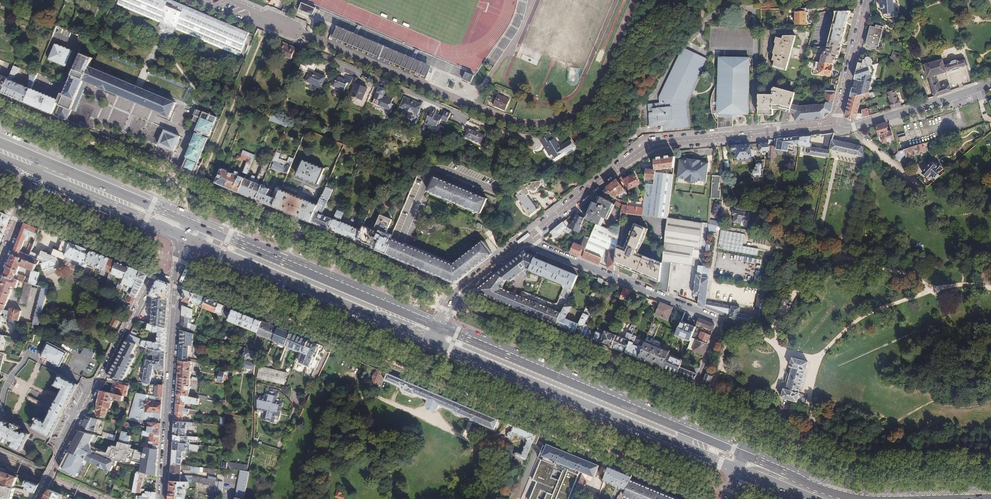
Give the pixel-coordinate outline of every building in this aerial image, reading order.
[(172,0),(119,0),(117,4),(133,11),(138,12),(166,25),(244,57),(254,34),(172,0)] [(319,11),(317,15),(355,32),(358,24),(303,0),(302,3),(319,11)] [(884,4),(882,4),(881,5),(881,7),(883,8),(885,8),(886,12),(896,11),(894,0),(884,0),(884,4)] [(302,3),(301,3),(298,9),(316,17),(317,15),(319,11),(302,3)] [(806,10),(796,10),(796,25),(796,28),(812,28),(812,24),(806,24),(806,10)] [(843,47),(851,13),(836,13),(836,17),(828,49),(828,50),(827,53),(825,52),(824,55),(823,55),(820,63),(819,73),(832,76),(833,65),(838,66),(839,62),(840,62),(843,47)] [(334,24),(329,36),(332,37),(346,43),(353,46),(367,52),(365,55),(388,66),(390,62),(403,68),(410,71),(424,77),(427,78),(432,66),(334,24)] [(413,57),(416,49),(362,25),(358,33),(413,57)] [(871,26),(868,35),(881,38),(884,27),(876,25),(876,27),(871,26)] [(881,38),(868,35),(866,45),(871,46),(871,48),(876,49),(877,46),(879,46),(881,38)] [(783,38),(777,37),(775,42),(776,43),(773,53),(774,53),(773,60),(775,61),(773,66),(786,70),(795,38),(794,36),(783,36),(783,38)] [(278,52),(292,57),(296,48),(282,42),(281,45),(278,43),(276,49),(279,50),(278,52)] [(72,55),(53,47),(47,63),(65,71),(72,55)] [(651,127),(664,126),(664,130),(689,127),(688,118),(686,118),(684,101),(700,63),(702,64),(705,57),(681,47),(678,53),(680,54),(661,99),(661,103),(648,104),(651,127)] [(817,47),(808,47),(804,60),(813,61),(817,47)] [(475,74),(419,50),(416,58),(472,82),(475,74)] [(62,93),(60,99),(58,102),(61,103),(56,115),(67,120),(84,79),(105,87),(105,88),(113,91),(163,111),(163,112),(171,115),(176,102),(139,87),(89,66),(91,63),(93,58),(82,54),(65,94),(62,93)] [(300,69),(303,70),(301,76),(302,76),(300,79),(321,88),(325,77),(322,76),(323,74),(315,70),(317,64),(314,63),(314,61),(305,57),(304,57),(300,69)] [(711,111),(712,116),(713,118),(712,118),(714,122),(715,123),(716,123),(717,125),(720,128),(731,127),(731,121),(732,114),(746,114),(747,114),(749,58),(721,57),(719,57),(718,73),(717,88),(715,87),(714,87),(712,92),(711,97),(710,99),(710,102),(710,103),(711,111)] [(869,92),(868,88),(869,85),(870,86),(872,81),(871,80),(872,78),(872,76),(871,75),(872,71),(873,71),(874,69),(870,59),(870,58),(869,57),(868,57),(867,57),(866,57),(865,58),(865,59),(860,58),(854,80),(859,81),(861,81),(858,90),(857,90),(852,89),(845,116),(850,121),(869,116),(866,106),(860,108),(861,111),(857,112),(861,99),(871,96),(869,92)] [(943,66),(945,73),(948,72),(948,71),(952,70),(953,71),(954,71),(960,69),(960,68),(961,68),(961,67),(968,65),(966,59),(958,61),(957,61),(955,60),(953,61),(952,61),(951,63),(943,66)] [(934,97),(951,91),(949,85),(941,88),(939,82),(935,83),(933,77),(945,73),(943,66),(941,60),(923,66),(934,97)] [(16,98),(26,102),(32,88),(37,75),(31,72),(29,76),(30,77),(28,87),(11,80),(18,72),(20,68),(14,65),(9,78),(9,79),(3,93),(16,98)] [(3,93),(9,79),(9,78),(0,74),(0,92),(3,93)] [(338,88),(345,91),(352,77),(352,76),(349,75),(347,74),(345,79),(344,80),(336,76),(335,79),(335,80),(334,80),(332,85),(338,88)] [(174,94),(149,83),(148,86),(173,97),(174,94)] [(775,95),(757,94),(756,115),(771,115),(771,109),(779,110),(784,111),(789,91),(775,87),(773,93),(775,94),(775,95)] [(32,88),(26,102),(29,104),(35,89),(32,88)] [(48,112),(54,97),(35,89),(29,104),(37,107),(40,103),(42,104),(40,109),(42,109),(48,112)] [(825,103),(834,102),(836,94),(830,92),(830,91),(825,90),(824,96),(825,103)] [(886,93),(891,109),(902,106),(899,99),(897,99),(895,90),(886,93)] [(499,93),(494,91),(491,98),(496,99),(494,105),(505,110),(510,100),(498,95),(499,93)] [(789,112),(795,92),(789,91),(784,111),(787,112),(789,112)] [(380,98),(374,95),(366,92),(362,100),(369,103),(377,106),(381,98),(380,98)] [(422,104),(404,96),(400,106),(417,114),(422,104)] [(60,99),(54,97),(48,112),(53,114),(58,102),(60,99)] [(807,110),(807,120),(823,118),(824,118),(831,112),(834,102),(825,103),(825,104),(810,105),(810,109),(807,110)] [(794,116),(794,121),(807,120),(807,110),(810,109),(810,105),(797,107),(795,114),(794,116)] [(271,118),(272,115),(252,107),(251,110),(271,118)] [(974,120),(983,117),(981,107),(972,110),(974,120)] [(441,119),(442,116),(437,114),(438,112),(436,111),(436,110),(432,108),(429,116),(428,115),(424,123),(430,126),(430,124),(436,127),(437,124),(439,125),(441,119)] [(183,168),(195,173),(207,145),(209,136),(217,117),(204,112),(203,112),(197,110),(193,120),(198,122),(195,129),(193,129),(190,136),(192,137),(184,156),(185,157),(184,160),(187,161),(183,168)] [(447,122),(448,119),(450,113),(445,111),(442,116),(441,119),(447,122)] [(289,122),(275,116),(272,115),(271,118),(270,121),(287,128),(289,122)] [(887,123),(876,126),(879,135),(880,134),(888,132),(887,127),(888,127),(887,123)] [(481,144),(486,134),(468,127),(464,137),(481,144)] [(180,136),(165,130),(158,144),(174,151),(180,136)] [(883,143),(894,139),(891,131),(888,132),(880,134),(883,143)] [(834,137),(834,133),(828,133),(826,141),(827,141),(827,145),(829,146),(827,151),(816,148),(817,145),(811,144),(812,141),(811,141),(812,135),(800,136),(800,146),(805,147),(804,153),(829,159),(830,151),(833,140),(834,137)] [(574,147),(573,146),(569,139),(562,144),(562,145),(561,146),(555,137),(553,139),(549,134),(540,141),(554,160),(566,152),(574,147)] [(795,145),(800,146),(800,136),(778,138),(776,148),(788,150),(794,151),(795,145)] [(623,140),(618,143),(624,151),(629,147),(623,140)] [(864,157),(862,146),(833,140),(830,151),(843,153),(842,154),(850,155),(850,154),(864,157)] [(761,155),(770,154),(771,146),(770,146),(769,142),(760,142),(761,155)] [(926,142),(899,152),(900,155),(906,153),(907,157),(918,153),(918,155),(927,152),(925,147),(927,146),(926,142)] [(750,143),(732,145),(733,151),(735,151),(736,159),(751,158),(751,155),(754,155),(755,154),(754,150),(753,150),(751,150),(750,143)] [(273,167),(289,173),(296,155),(295,154),(294,156),(292,155),(288,164),(278,160),(282,151),(278,149),(273,161),(275,162),(273,167)] [(255,155),(246,151),(243,157),(241,156),(240,159),(243,160),(244,158),(249,159),(244,172),(248,174),(255,155)] [(900,155),(899,152),(894,157),(899,162),(906,153),(900,155)] [(674,166),(676,155),(655,158),(656,169),(670,167),(674,166)] [(866,166),(873,165),(871,157),(865,158),(866,163),(866,166)] [(680,159),(678,177),(685,178),(685,180),(698,182),(699,181),(706,182),(709,163),(701,162),(701,160),(688,158),(688,160),(680,159)] [(325,169),(304,160),(297,175),(319,184),(325,169)] [(266,177),(272,163),(266,161),(260,175),(266,177)] [(934,178),(936,179),(940,175),(938,173),(942,169),(937,164),(935,166),(932,163),(923,173),(928,177),(929,176),(933,179),(934,178)] [(217,182),(240,192),(246,178),(239,175),(240,172),(237,171),(236,174),(228,170),(228,169),(225,168),(224,167),(223,169),(217,182)] [(668,219),(668,217),(673,174),(669,173),(666,173),(656,171),(656,169),(647,167),(647,170),(643,170),(642,177),(646,177),(646,178),(655,180),(654,185),(647,184),(644,203),(627,201),(626,213),(627,213),(668,219)] [(624,179),(629,189),(639,185),(634,173),(627,176),(628,177),(624,179)] [(240,192),(257,199),(263,185),(254,182),(255,179),(255,178),(256,176),(253,174),(252,177),(250,177),(249,180),(246,178),(240,192)] [(721,175),(713,175),(711,197),(721,198),(721,189),(719,189),(719,182),(720,182),(721,175)] [(488,199),(435,177),(428,191),(482,214),(488,199)] [(625,190),(617,180),(617,179),(607,187),(611,192),(615,197),(625,190)] [(517,191),(518,193),(523,190),(527,196),(529,194),(529,191),(531,190),(533,192),(535,191),(536,192),(538,189),(537,189),(537,188),(540,186),(541,184),(539,181),(533,182),(521,186),(517,191)] [(312,222),(329,230),(334,219),(322,214),(333,189),(330,188),(331,185),(328,183),(319,205),(312,222)] [(257,199),(274,207),(282,189),(277,187),(273,197),(270,195),(268,195),(270,188),(265,186),(266,185),(263,184),(263,185),(257,199)] [(603,198),(607,195),(611,192),(607,187),(597,195),(600,196),(603,198)] [(293,214),(312,222),(319,205),(282,189),(274,207),(293,214)] [(518,193),(516,195),(524,204),(521,206),(529,216),(540,208),(537,204),(535,206),(527,196),(523,190),(518,193)] [(614,204),(603,198),(600,196),(597,203),(607,208),(606,211),(604,210),(600,218),(596,217),(597,215),(590,211),(586,219),(596,223),(600,225),(604,217),(605,218),(607,219),(614,204)] [(590,211),(594,202),(593,201),(585,218),(586,219),(590,211)] [(607,208),(597,203),(594,202),(590,211),(597,215),(596,217),(600,218),(604,210),(606,211),(607,208)] [(721,214),(721,210),(722,208),(720,208),(721,204),(715,203),(714,214),(719,215),(719,214),(721,214)] [(616,205),(614,204),(607,219),(609,220),(616,205)] [(749,209),(735,206),(734,210),(733,210),(732,215),(735,215),(737,216),(736,217),(735,217),(734,222),(742,224),(743,219),(749,220),(750,214),(749,214),(749,209)] [(329,230),(357,241),(364,223),(366,220),(361,218),(357,228),(340,221),(343,213),(338,211),(334,219),(329,230)] [(389,243),(391,239),(392,235),(387,233),(392,220),(375,213),(369,225),(364,223),(357,241),(372,248),(373,245),(374,244),(377,245),(377,247),(376,249),(387,254),(391,244),(389,243)] [(584,218),(577,214),(573,222),(580,226),(584,218)] [(694,246),(705,248),(709,224),(697,222),(689,220),(668,217),(668,219),(662,262),(660,282),(659,288),(668,291),(671,262),(691,265),(694,246)] [(567,227),(563,222),(551,232),(555,236),(567,227)] [(26,223),(14,255),(28,260),(30,256),(21,252),(26,241),(28,241),(29,237),(28,236),(28,234),(37,238),(40,229),(26,223)] [(608,267),(614,269),(615,263),(617,245),(618,234),(601,226),(600,225),(596,223),(586,248),(583,257),(600,264),(606,248),(610,250),(608,267)] [(631,269),(660,282),(662,262),(651,258),(651,259),(637,253),(642,239),(644,240),(649,229),(635,223),(625,245),(627,246),(626,248),(621,246),(618,264),(631,269)] [(743,246),(745,233),(721,230),(718,249),(758,255),(759,248),(743,246)] [(59,268),(62,269),(66,259),(87,267),(88,266),(88,264),(92,251),(85,248),(65,239),(59,252),(58,251),(58,250),(53,251),(53,252),(52,254),(48,252),(48,251),(43,249),(41,253),(32,251),(30,256),(28,260),(38,264),(40,258),(44,260),(45,262),(43,263),(44,265),(43,265),(44,269),(45,268),(45,270),(54,267),(54,268),(55,269),(59,268)] [(397,241),(391,239),(389,243),(391,244),(387,254),(391,256),(397,241)] [(397,258),(403,244),(399,242),(397,241),(391,256),(393,256),(397,258)] [(453,265),(403,244),(397,258),(456,283),(493,254),(483,242),(453,265)] [(583,257),(586,248),(574,243),(571,252),(583,257)] [(111,258),(92,251),(88,264),(102,269),(101,275),(105,276),(106,271),(111,258)] [(573,287),(581,270),(581,269),(558,260),(538,252),(531,269),(573,287)] [(14,255),(6,276),(21,280),(24,281),(26,276),(20,274),(19,274),(18,273),(21,265),(33,270),(29,283),(33,284),(37,285),(41,272),(36,271),(38,264),(28,260),(14,255)] [(117,261),(111,258),(106,271),(110,272),(106,285),(109,286),(113,275),(117,261)] [(131,267),(117,261),(113,275),(117,277),(116,279),(121,281),(117,290),(120,292),(124,283),(131,267)] [(694,299),(699,300),(703,265),(699,264),(698,274),(696,273),(694,295),(695,295),(694,299)] [(698,304),(727,316),(751,325),(752,316),(739,313),(740,307),(706,301),(710,270),(708,265),(703,265),(699,300),(698,304)] [(128,301),(133,303),(136,297),(132,295),(142,271),(131,267),(124,283),(132,286),(129,294),(131,295),(128,301)] [(478,292),(557,324),(566,304),(570,295),(563,293),(556,310),(532,300),(533,297),(533,296),(533,295),(532,294),(530,293),(529,294),(528,294),(527,295),(526,297),(502,288),(506,279),(509,280),(511,273),(502,270),(478,289),(478,292)] [(148,274),(142,271),(132,295),(136,297),(148,274)] [(0,291),(0,299),(10,301),(14,290),(13,289),(14,287),(18,288),(21,280),(6,276),(0,291)] [(599,277),(599,278),(596,284),(602,286),(605,279),(599,277)] [(158,325),(167,328),(170,283),(159,278),(151,294),(155,296),(153,324),(158,325)] [(29,283),(26,282),(20,304),(28,306),(33,284),(29,283)] [(39,326),(49,288),(44,287),(34,324),(36,325),(39,326)] [(625,287),(621,297),(628,300),(632,290),(625,287)] [(754,317),(763,318),(769,289),(760,287),(754,317)] [(192,303),(195,293),(184,288),(183,303),(191,304),(191,305),(194,305),(194,304),(195,305),(195,304),(192,303)] [(206,298),(199,295),(196,302),(204,305),(206,298)] [(234,309),(206,298),(204,305),(203,307),(230,318),(234,309)] [(3,317),(9,318),(16,320),(19,321),(22,311),(12,309),(11,311),(6,310),(9,304),(0,302),(0,316),(3,317)] [(668,319),(673,307),(660,302),(656,314),(668,319)] [(557,324),(576,332),(580,324),(566,319),(572,306),(566,304),(557,324)] [(183,305),(182,318),(190,320),(192,321),(192,318),(193,318),(193,309),(183,305)] [(580,324),(576,332),(584,335),(588,325),(585,324),(586,320),(587,320),(591,310),(586,308),(580,324)] [(263,321),(234,309),(230,318),(230,321),(258,333),(263,321)] [(109,328),(115,331),(120,321),(116,316),(114,319),(109,328)] [(190,320),(182,318),(181,328),(190,330),(192,324),(190,323),(190,320)] [(715,324),(699,318),(697,324),(713,330),(715,324)] [(279,328),(263,321),(258,333),(258,334),(274,340),(279,328)] [(640,358),(664,368),(669,354),(670,351),(650,342),(651,338),(654,339),(660,324),(653,321),(646,341),(640,358)] [(696,326),(682,321),(678,331),(677,335),(691,340),(692,337),(695,328),(696,326)] [(612,347),(626,353),(632,336),(637,323),(635,322),(632,329),(630,328),(629,333),(628,332),(625,339),(617,335),(612,347)] [(150,349),(165,350),(167,328),(158,325),(153,324),(149,323),(147,323),(145,329),(158,332),(157,333),(159,334),(159,342),(158,342),(157,343),(143,341),(142,346),(150,349)] [(609,332),(617,335),(620,327),(612,324),(609,332)] [(702,331),(711,334),(712,332),(696,325),(696,326),(695,328),(702,331)] [(291,332),(279,328),(274,340),(286,345),(291,332)] [(587,337),(612,347),(617,335),(609,332),(599,328),(596,335),(589,332),(587,337)] [(692,337),(699,340),(702,331),(695,328),(692,337)] [(194,333),(181,330),(180,344),(189,345),(193,345),(194,333)] [(699,340),(708,343),(711,334),(702,331),(699,340)] [(286,345),(299,350),(302,344),(300,342),(302,337),(291,332),(286,345)] [(130,334),(128,340),(132,342),(137,344),(141,346),(142,346),(143,341),(130,334)] [(626,353),(640,358),(646,341),(643,339),(641,345),(640,345),(639,347),(634,344),(637,337),(632,336),(626,353)] [(318,343),(302,337),(300,342),(302,344),(299,350),(305,353),(305,352),(313,355),(318,343)] [(688,347),(705,354),(708,343),(699,340),(692,337),(691,340),(688,347)] [(128,340),(126,343),(135,348),(137,344),(132,342),(128,340)] [(67,353),(48,343),(41,356),(47,359),(55,363),(54,363),(60,366),(67,353)] [(135,348),(126,343),(124,347),(120,353),(121,354),(116,363),(115,363),(108,376),(123,380),(134,357),(131,356),(135,348)] [(189,345),(180,344),(179,361),(192,361),(200,363),(200,361),(193,360),(188,360),(189,345)] [(84,347),(81,354),(93,359),(96,351),(84,347)] [(252,350),(246,348),(245,355),(256,359),(258,353),(252,350)] [(150,360),(165,362),(165,350),(150,349),(149,354),(153,354),(153,358),(152,358),(152,359),(150,359),(150,360)] [(292,352),(284,349),(280,361),(287,364),(292,352)] [(664,368),(678,374),(682,362),(683,361),(683,360),(669,354),(664,368)] [(809,361),(793,357),(790,366),(793,367),(787,389),(784,388),(782,397),(798,402),(800,392),(797,392),(798,386),(799,386),(802,375),(801,375),(803,370),(806,371),(809,361)] [(164,370),(165,362),(150,360),(147,360),(142,385),(144,385),(145,386),(147,386),(149,386),(150,386),(153,369),(164,370)] [(192,361),(179,361),(178,377),(190,378),(192,361)] [(682,362),(678,374),(695,381),(699,368),(698,368),(697,369),(695,368),(693,372),(683,367),(685,363),(682,362)] [(287,373),(260,367),(257,377),(284,384),(287,373)] [(383,370),(378,368),(376,373),(375,372),(373,377),(374,377),(373,381),(377,383),(379,379),(380,380),(382,375),(381,374),(383,370)] [(379,379),(377,383),(382,385),(385,379),(387,372),(383,370),(381,374),(382,375),(380,380),(379,379)] [(225,372),(220,371),(218,381),(223,382),(223,379),(225,379),(226,376),(224,375),(225,372)] [(495,429),(499,419),(479,410),(387,372),(385,379),(402,386),(403,385),(405,386),(403,390),(405,390),(405,392),(407,393),(409,392),(410,393),(411,394),(412,395),(414,394),(415,395),(416,393),(428,399),(427,403),(427,408),(434,411),(438,408),(440,404),(454,410),(454,411),(455,412),(456,413),(458,414),(460,414),(461,414),(462,416),(464,417),(466,416),(467,417),(467,416),(472,418),(471,419),(495,429)] [(703,385),(708,387),(712,376),(707,374),(703,385)] [(79,385),(61,375),(55,385),(65,390),(62,396),(60,395),(58,400),(52,410),(49,416),(51,417),(48,423),(38,418),(33,428),(52,437),(65,411),(79,385)] [(190,378),(178,377),(177,395),(189,395),(199,398),(207,399),(207,396),(189,393),(190,379),(193,380),(193,381),(201,383),(202,380),(198,379),(193,378),(190,378)] [(125,396),(127,397),(130,384),(119,381),(116,394),(125,396)] [(162,394),(163,385),(153,384),(151,396),(153,396),(160,397),(160,394),(162,394)] [(116,394),(102,390),(98,404),(108,407),(111,408),(113,401),(114,401),(115,398),(118,398),(118,399),(124,401),(125,396),(116,394)] [(151,417),(161,417),(162,397),(160,397),(153,396),(151,402),(146,401),(146,395),(138,394),(137,398),(135,398),(129,419),(138,421),(139,419),(151,419),(151,417)] [(189,395),(177,395),(176,406),(185,407),(185,403),(186,403),(187,401),(198,403),(199,398),(189,395)] [(108,407),(98,404),(98,405),(97,405),(97,408),(98,409),(97,409),(99,410),(98,416),(106,417),(108,407)] [(280,414),(282,409),(261,405),(255,404),(255,409),(280,414)] [(185,407),(176,406),(175,421),(184,422),(184,413),(195,414),(196,410),(189,409),(189,408),(185,408),(185,407)] [(301,413),(295,412),(293,417),(294,417),(290,425),(294,427),(295,427),(301,413)] [(88,416),(82,428),(95,432),(98,419),(88,416)] [(3,420),(0,426),(0,440),(4,442),(6,438),(14,442),(12,446),(22,451),(30,434),(25,431),(24,433),(8,425),(9,423),(3,420)] [(184,422),(175,421),(174,435),(187,436),(188,425),(194,426),(194,423),(184,422)] [(147,433),(160,434),(160,424),(148,423),(147,433)] [(515,456),(526,460),(533,442),(536,435),(523,429),(514,425),(512,431),(510,430),(507,437),(512,438),(514,433),(517,434),(524,437),(527,438),(528,439),(528,440),(526,443),(523,450),(524,451),(523,453),(517,451),(515,456)] [(95,435),(80,430),(61,468),(76,477),(86,458),(92,461),(99,448),(92,445),(91,442),(95,435)] [(152,475),(157,477),(159,449),(146,448),(144,454),(139,452),(139,451),(131,449),(132,445),(129,444),(130,436),(127,435),(128,432),(122,431),(119,442),(117,447),(113,446),(112,446),(111,446),(108,453),(99,448),(92,461),(112,471),(113,469),(114,466),(116,467),(117,462),(122,464),(123,461),(128,462),(129,459),(143,463),(140,472),(152,475)] [(146,448),(159,449),(160,434),(147,433),(142,433),(142,437),(150,438),(150,446),(141,445),(141,448),(146,448)] [(188,443),(173,442),(173,449),(190,451),(197,452),(198,445),(198,444),(197,444),(188,443)] [(544,444),(538,459),(542,461),(534,481),(537,482),(531,498),(572,498),(578,485),(576,484),(581,472),(595,478),(599,467),(544,444)] [(190,451),(173,449),(172,465),(181,466),(182,453),(189,454),(190,451)] [(200,472),(200,467),(181,466),(172,465),(171,481),(189,482),(197,483),(198,483),(207,485),(215,488),(216,481),(216,477),(208,477),(208,480),(194,477),(186,476),(186,471),(191,471),(191,472),(200,472)] [(614,467),(610,465),(604,481),(609,482),(614,467)] [(632,475),(614,467),(609,482),(626,490),(631,479),(632,475)] [(247,471),(240,470),(236,498),(239,498),(246,498),(246,493),(249,472),(247,471)] [(4,485),(13,487),(18,478),(4,472),(1,478),(7,480),(6,482),(6,481),(4,485)] [(140,472),(139,472),(134,493),(137,493),(139,493),(141,493),(142,488),(145,488),(146,483),(147,482),(147,480),(147,479),(147,476),(151,477),(152,475),(140,472)] [(214,492),(218,493),(220,493),(220,494),(221,495),(223,481),(218,481),(219,478),(216,477),(216,481),(215,488),(214,492)] [(631,479),(626,490),(624,496),(632,498),(678,498),(631,479)] [(34,493),(38,485),(35,484),(26,480),(23,486),(26,487),(24,490),(34,493)] [(170,498),(185,498),(185,487),(188,487),(189,482),(171,481),(170,498)] [(14,487),(13,487),(4,485),(0,484),(0,498),(12,498),(14,487)] [(50,490),(45,498),(60,498),(63,495),(50,490)] [(340,498),(344,498),(346,493),(337,491),(335,497),(340,498)]
